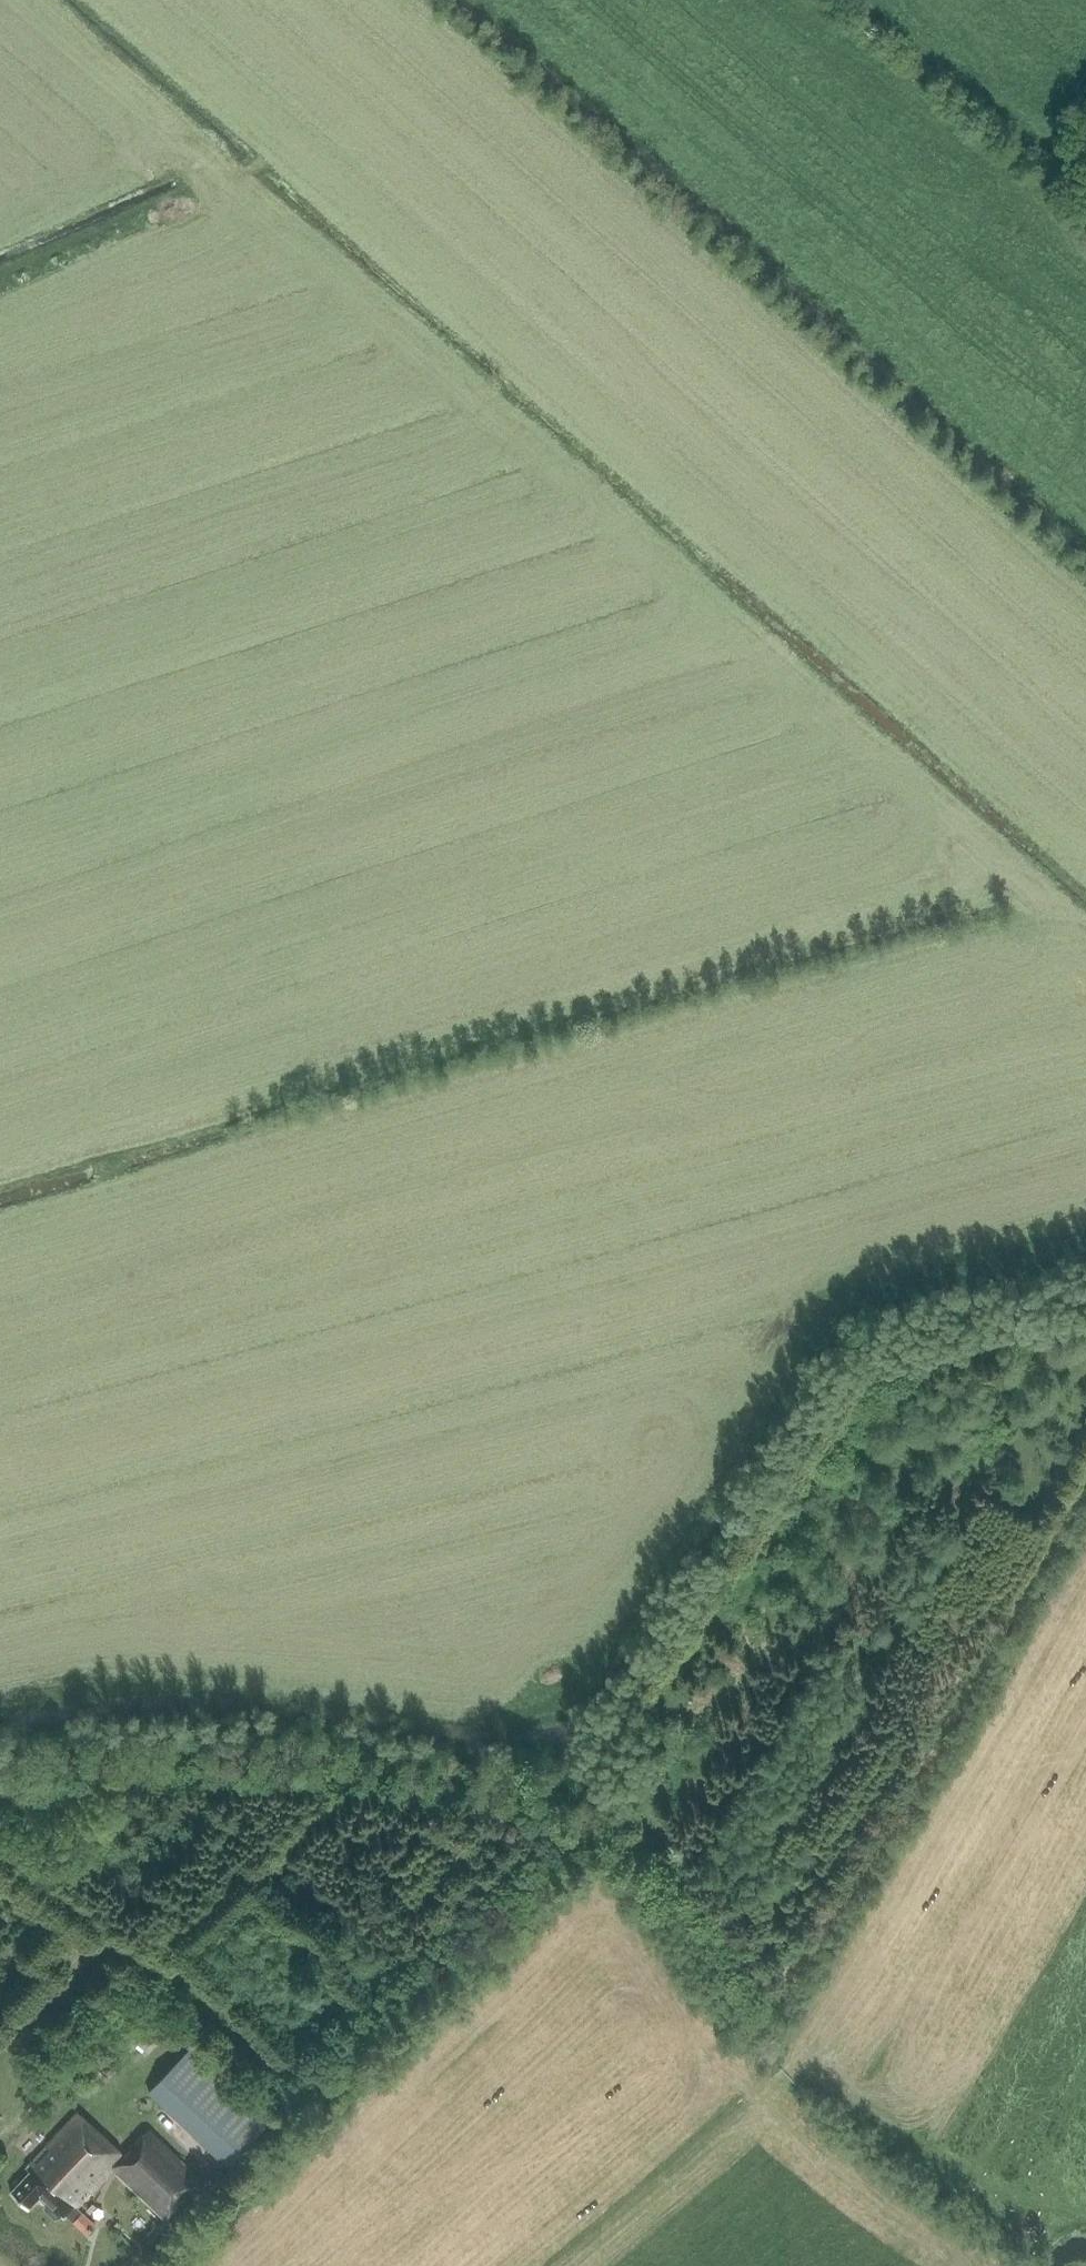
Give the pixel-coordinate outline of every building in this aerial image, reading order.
[(145,2089),(224,2163),(268,2117),(188,2042),(145,2089)] [(164,2219),(201,2180),(147,2129),(122,2155),(78,2113),(25,2170),(28,2172),(9,2193),(26,2209),(38,2195),(63,2219),(67,2215),(86,2233),(93,2225),(74,2207),(110,2168),(164,2219)]
